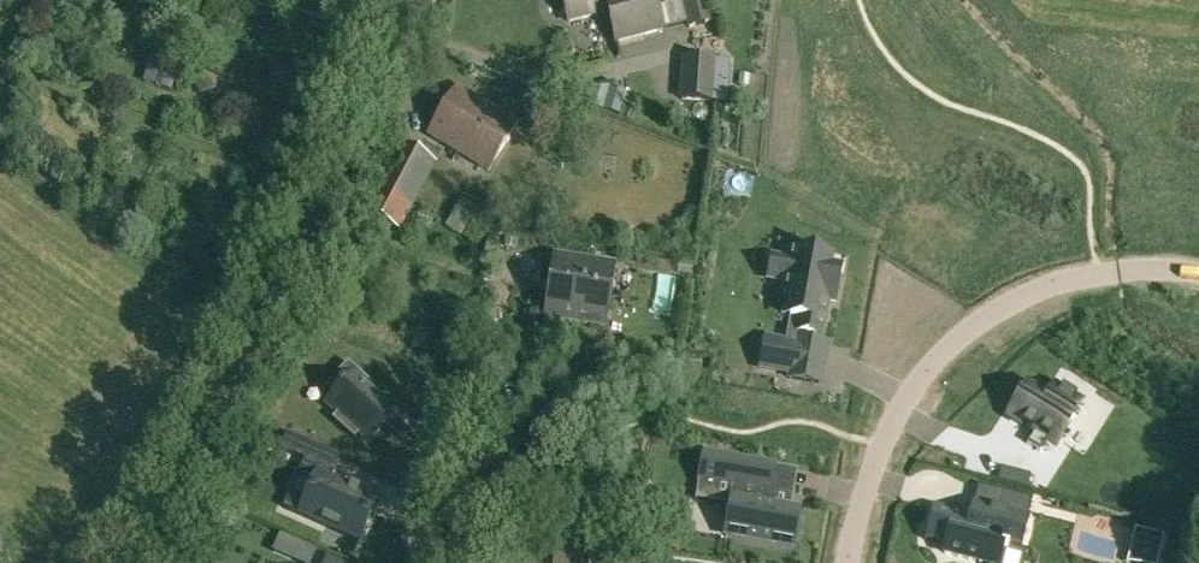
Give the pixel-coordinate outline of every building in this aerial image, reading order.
[(567,24),(609,13),(617,43),(661,31),(687,25),(689,31),(713,24),(706,0),(560,0),(567,24)] [(166,63),(158,86),(173,90),(183,58),(168,54),(166,63)] [(683,60),(680,100),(712,103),(727,104),(731,63),(714,62),(683,60)] [(427,136),(489,173),(518,125),(456,88),(427,136)] [(611,88),(604,111),(620,116),(627,93),(611,88)] [(627,104),(622,119),(632,123),(637,107),(627,104)] [(363,211),(399,230),(435,163),(399,144),(363,211)] [(420,211),(415,222),(429,229),(434,218),(420,211)] [(780,343),(775,371),(791,374),(790,380),(819,385),(823,364),(795,359),(797,347),(800,347),(802,339),(803,334),(821,338),(825,315),(823,314),(824,306),(827,306),(828,301),(835,303),(840,275),(823,272),(826,257),(802,252),(802,253),(792,251),(790,262),(787,283),(785,294),(794,295),(786,343),(780,343)] [(607,329),(616,268),(552,258),(543,319),(607,329)] [(338,414),(360,434),(370,443),(391,420),(381,410),(385,406),(381,402),(371,392),(375,388),(358,372),(335,397),(328,405),(338,414)] [(1054,445),(1072,414),(1070,413),(1080,398),(1054,382),(1045,397),(1024,384),(1005,416),(1031,432),(1024,443),(1038,451),(1045,440),(1054,445)] [(289,435),(282,451),(307,462),(326,471),(324,478),(321,477),(303,517),(360,543),(355,552),(356,553),(371,521),(370,521),(378,503),(381,504),(381,503),(329,480),(332,474),(334,475),(342,458),(289,435)] [(730,487),(726,506),(722,529),(727,530),(726,535),(793,547),(799,512),(791,510),(774,507),(777,494),(770,493),(775,467),(703,454),(700,474),(722,478),(721,485),(730,487)] [(1001,468),(998,481),(1027,488),(1027,485),(1030,474),(1001,468)] [(919,539),(940,544),(938,552),(981,562),(993,562),(997,546),(1016,551),(1016,549),(1014,548),(1022,517),(1024,518),(1024,516),(1022,515),(1027,499),(997,491),(993,507),(968,501),(966,500),(966,502),(968,503),(964,517),(929,508),(923,528),(922,527),(919,539)] [(280,535),(273,552),(297,562),(312,562),(317,552),(280,535)] [(553,562),(589,562),(589,558),(554,554),(553,562)]
